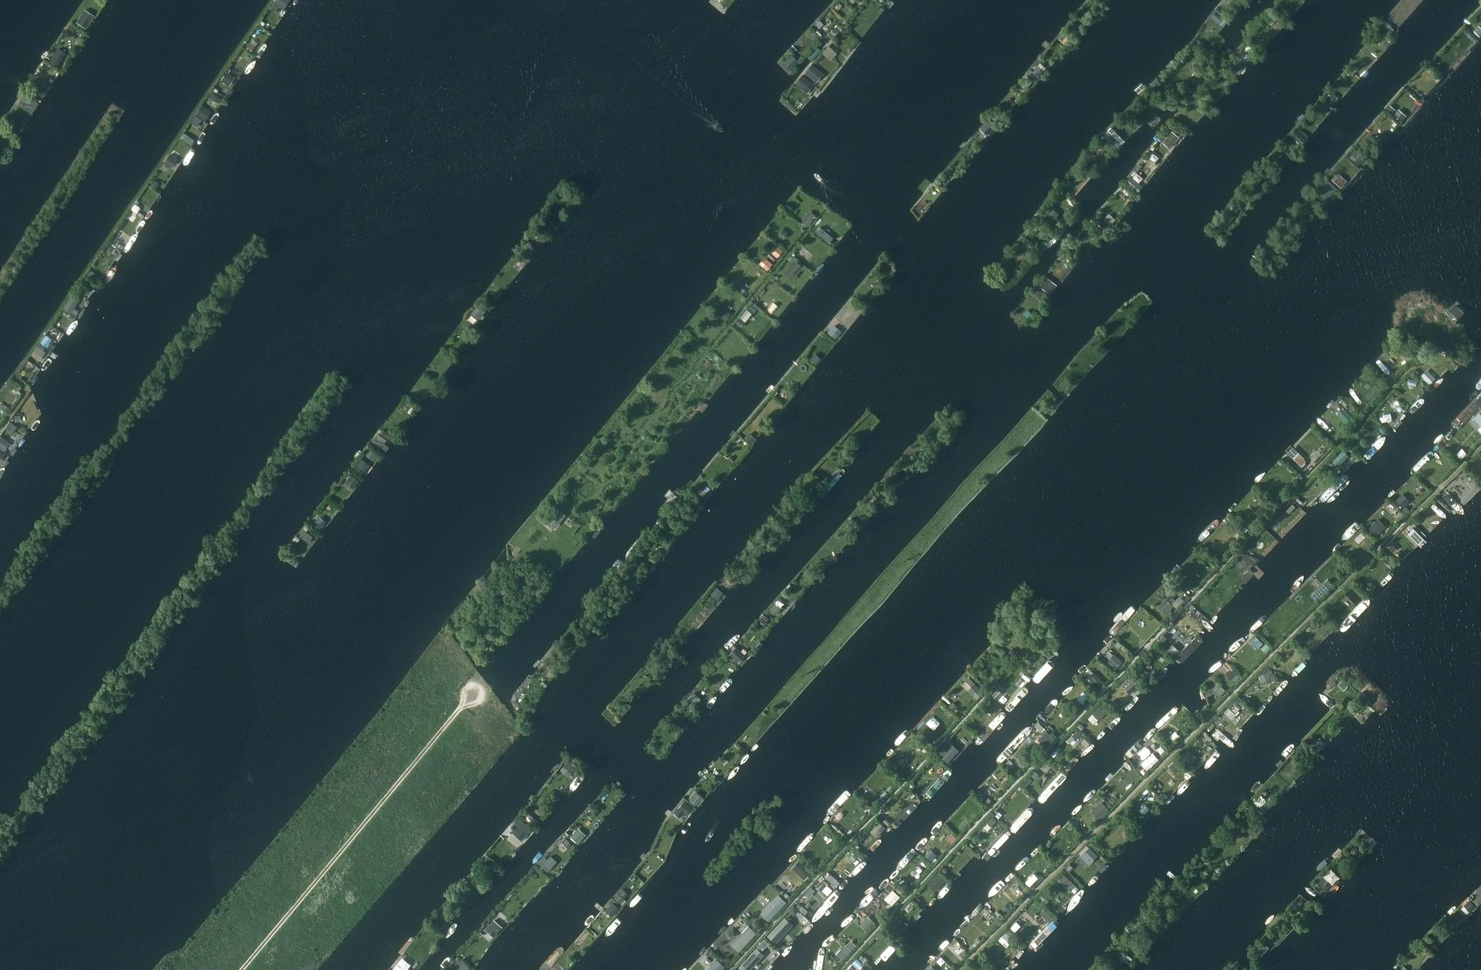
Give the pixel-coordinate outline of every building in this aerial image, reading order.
[(274,2),(270,9),(275,13),(279,6),(274,2)] [(1217,7),(1210,16),(1219,23),(1226,14),(1217,7)] [(82,13),(76,22),(78,24),(77,26),(82,28),(83,27),(86,29),(91,20),(82,13)] [(1275,13),(1272,17),(1278,22),(1281,19),(1275,13)] [(1072,22),(1068,28),(1074,33),(1079,27),(1072,22)] [(1383,26),(1378,31),(1381,34),(1383,31),(1389,36),(1393,30),(1385,23),(1383,22),(1381,25),(1383,26)] [(70,24),(66,31),(71,34),(75,28),(70,24)] [(813,31),(808,35),(814,41),(819,37),(813,31)] [(1064,31),(1058,37),(1061,40),(1067,33),(1064,31)] [(1472,33),(1468,37),(1473,42),(1478,38),(1472,33)] [(1198,40),(1194,44),(1201,50),(1205,45),(1198,40)] [(828,46),(822,53),(830,61),(837,53),(828,46)] [(57,49),(49,61),(58,67),(60,65),(58,64),(65,53),(57,49)] [(792,56),(787,61),(794,67),(799,62),(792,56)] [(812,64),(805,73),(813,79),(820,71),(812,64)] [(1030,69),(1026,73),(1037,82),(1043,76),(1041,74),(1044,70),(1038,65),(1033,71),(1030,69)] [(226,71),(220,80),(227,85),(233,76),(226,71)] [(803,75),(796,84),(803,90),(811,82),(803,75)] [(1029,77),(1024,82),(1028,86),(1033,81),(1029,77)] [(1331,91),(1324,99),(1331,105),(1338,97),(1331,91)] [(213,93),(209,98),(216,102),(219,97),(213,93)] [(1194,93),(1188,100),(1195,107),(1201,100),(1194,93)] [(23,94),(17,104),(31,113),(37,103),(23,94)] [(1021,94),(1015,100),(1018,102),(1024,97),(1021,94)] [(1321,103),(1319,105),(1326,111),(1330,106),(1323,100),(1323,101),(1321,103)] [(1390,104),(1386,109),(1391,113),(1395,109),(1390,104)] [(201,105),(195,114),(202,119),(208,109),(201,105)] [(1398,108),(1393,114),(1401,121),(1406,115),(1398,108)] [(997,111),(991,118),(999,124),(1004,118),(997,111)] [(195,115),(190,122),(197,126),(201,119),(195,115)] [(990,119),(981,130),(987,135),(996,125),(990,119)] [(1111,126),(1101,136),(1115,150),(1125,141),(1111,126)] [(1171,131),(1162,142),(1170,149),(1179,137),(1171,131)] [(1300,134),(1294,140),(1301,146),(1307,139),(1300,134)] [(1355,149),(1348,156),(1358,165),(1365,158),(1355,149)] [(169,154),(163,163),(170,169),(177,160),(169,154)] [(1339,174),(1333,181),(1340,187),(1346,180),(1339,174)] [(1253,175),(1247,182),(1252,186),(1257,179),(1253,175)] [(1131,176),(1126,182),(1138,192),(1143,186),(1131,176)] [(1326,179),(1315,190),(1326,200),(1337,188),(1326,179)] [(153,180),(150,185),(155,188),(159,183),(153,180)] [(1233,203),(1229,208),(1233,212),(1237,206),(1233,203)] [(1049,210),(1041,219),(1049,225),(1056,216),(1049,210)] [(1227,210),(1222,217),(1229,223),(1235,215),(1227,210)] [(803,222),(802,223),(807,227),(808,225),(809,226),(814,219),(807,214),(802,221),(803,222)] [(1106,217),(1101,223),(1108,229),(1113,223),(1106,217)] [(543,221),(538,227),(548,234),(552,228),(543,221)] [(1045,226),(1040,232),(1047,237),(1052,232),(1045,226)] [(820,227),(815,233),(829,244),(833,238),(820,227)] [(784,231),(780,236),(783,239),(788,234),(784,231)] [(529,242),(523,251),(530,256),(536,247),(529,242)] [(1026,242),(1022,246),(1028,251),(1031,246),(1026,242)] [(778,246),(772,253),(777,258),(783,251),(778,246)] [(767,259),(761,266),(767,271),(773,264),(767,259)] [(794,260),(788,268),(796,275),(801,270),(803,271),(804,269),(803,267),(794,260)] [(1047,278),(1040,287),(1049,295),(1057,286),(1047,278)] [(69,299),(62,308),(70,314),(71,313),(74,308),(77,304),(69,299)] [(478,304),(472,312),(481,318),(487,310),(478,304)] [(752,304),(748,309),(754,314),(758,309),(752,304)] [(74,308),(71,313),(75,316),(79,311),(74,308)] [(725,308),(719,315),(725,320),(731,314),(725,308)] [(740,318),(736,323),(741,327),(745,322),(740,318)] [(832,327),(827,333),(835,340),(840,334),(832,327)] [(37,346),(31,355),(39,361),(46,352),(37,346)] [(815,353),(809,359),(816,365),(821,359),(815,353)] [(1371,389),(1366,395),(1371,400),(1377,394),(1371,389)] [(0,411),(0,412),(5,415),(9,408),(4,405),(0,411)] [(1469,421),(1477,429),(1480,426),(1480,424),(1474,417),(1469,421)] [(10,422),(6,429),(13,434),(18,427),(10,422)] [(748,434),(745,438),(751,443),(754,439),(748,434)] [(0,438),(0,448),(2,450),(8,441),(1,436),(0,438)] [(375,437),(372,442),(385,452),(389,447),(375,437)] [(371,448),(366,454),(373,460),(378,454),(371,448)] [(1343,451),(1332,462),(1338,467),(1340,465),(1339,463),(1347,455),(1343,451)] [(359,462),(354,469),(362,475),(367,469),(359,462)] [(894,469),(887,478),(896,486),(903,477),(894,469)] [(351,474),(345,482),(353,489),(360,481),(351,474)] [(820,476),(816,480),(821,484),(824,481),(820,476)] [(874,495),(869,501),(875,507),(880,501),(874,495)] [(1401,495),(1396,500),(1403,508),(1408,502),(1401,495)] [(558,510),(552,517),(559,523),(565,515),(558,510)] [(318,518),(313,524),(319,529),(325,523),(318,518)] [(852,518),(847,523),(856,530),(860,525),(852,518)] [(1375,522),(1368,528),(1376,536),(1383,530),(1375,522)] [(304,529),(299,535),(305,540),(310,534),(304,529)] [(1242,553),(1239,556),(1250,568),(1259,559),(1248,555),(1242,553)] [(1344,563),(1341,566),(1347,572),(1350,570),(1344,563)] [(628,567),(625,579),(637,581),(639,569),(628,567)] [(529,578),(526,583),(532,587),(535,582),(529,578)] [(1328,579),(1310,596),(1316,602),(1333,585),(1328,579)] [(716,587),(712,591),(719,597),(723,592),(716,587)] [(1168,601),(1160,609),(1169,617),(1173,613),(1169,610),(1173,605),(1177,601),(1173,598),(1169,602),(1168,601)] [(774,604),(769,609),(776,615),(780,609),(774,604)] [(1163,635),(1157,642),(1161,645),(1167,638),(1163,635)] [(1256,636),(1250,642),(1257,649),(1263,643),(1256,636)] [(1266,644),(1261,648),(1266,653),(1270,648),(1266,644)] [(1172,645),(1166,651),(1172,657),(1178,651),(1172,645)] [(733,649),(728,655),(730,657),(728,658),(733,662),(734,661),(737,663),(742,657),(733,649)] [(1012,649),(1008,653),(1014,658),(1018,654),(1012,649)] [(1114,655),(1107,663),(1115,670),(1122,662),(1114,655)] [(1231,668),(1226,673),(1232,679),(1233,678),(1237,674),(1231,668)] [(1270,670),(1259,675),(1262,682),(1273,677),(1270,670)] [(1094,673),(1089,678),(1094,683),(1093,685),(1096,688),(1103,682),(1094,673)] [(1032,678),(1003,708),(1010,715),(1039,683),(1032,678)] [(1133,680),(1127,686),(1133,692),(1139,686),(1133,680)] [(1342,681),(1338,684),(1344,690),(1347,686),(1342,681)] [(974,684),(968,690),(976,699),(983,693),(974,684)] [(1220,685),(1214,691),(1219,696),(1225,690),(1220,685)] [(997,690),(992,695),(997,700),(1002,694),(997,690)] [(691,694),(687,699),(694,706),(698,701),(691,694)] [(1237,696),(1233,700),(1241,707),(1245,703),(1237,696)] [(1233,700),(1227,707),(1235,714),(1241,707),(1233,700)] [(1099,706),(1092,714),(1098,720),(1106,712),(1099,706)] [(1124,753),(1130,759),(1155,733),(1150,727),(1124,753)] [(1046,731),(1038,740),(1044,745),(1052,736),(1046,731)] [(1319,739),(1313,744),(1319,749),(1324,744),(1319,739)] [(950,742),(939,754),(948,762),(957,752),(950,746),(952,743),(950,742)] [(1184,760),(1183,762),(1188,766),(1195,756),(1188,751),(1183,759),(1184,760)] [(569,759),(563,766),(571,774),(577,766),(569,759)] [(1177,759),(1174,762),(1182,770),(1185,767),(1177,759)] [(1010,760),(1006,764),(1010,768),(1014,764),(1010,760)] [(1029,777),(1022,785),(1024,788),(1032,780),(1029,777)] [(692,793),(689,798),(698,806),(704,798),(700,795),(698,797),(692,793)] [(683,801),(678,808),(688,816),(693,809),(694,808),(685,800),(684,802),(683,801)] [(1101,803),(1092,811),(1098,818),(1107,810),(1101,803)] [(519,817),(513,825),(515,828),(526,836),(532,828),(519,817)] [(992,817),(987,821),(992,826),(997,821),(992,817)] [(876,819),(872,824),(881,832),(885,828),(876,819)] [(576,829),(570,836),(578,843),(584,837),(576,829)] [(566,838),(562,843),(568,848),(572,843),(566,838)] [(1089,848),(1081,856),(1087,862),(1095,854),(1089,848)] [(929,851),(925,855),(931,861),(935,856),(929,851)] [(488,855),(484,861),(486,862),(492,867),(496,861),(488,855)] [(550,856),(541,866),(548,872),(557,862),(550,856)] [(486,866),(484,869),(491,875),(495,870),(486,862),(485,864),(486,866)] [(777,893),(785,900),(807,876),(799,869),(777,893)] [(938,873),(931,880),(938,888),(946,880),(938,873)] [(1063,874),(1058,880),(1069,891),(1075,885),(1063,874)] [(1321,874),(1315,881),(1325,890),(1329,886),(1322,880),(1325,877),(1321,874)] [(789,913),(796,920),(822,890),(815,884),(789,913)] [(622,889),(614,898),(619,903),(621,904),(625,899),(623,898),(627,894),(622,889)] [(777,893),(758,915),(766,922),(785,900),(777,893)] [(1043,893),(1039,898),(1044,902),(1048,897),(1043,893)] [(1473,901),(1477,905),(1480,902),(1480,894),(1480,893),(1474,899),(1473,901)] [(1470,900),(1465,904),(1470,910),(1474,906),(1470,900)] [(952,932),(957,936),(985,906),(981,902),(952,932)] [(613,903),(606,910),(613,915),(619,908),(613,903)] [(1044,909),(1040,914),(1046,920),(1050,915),(1044,909)] [(796,920),(789,913),(781,922),(789,928),(796,920)] [(443,919),(437,925),(445,932),(450,925),(443,919)] [(492,921),(485,929),(494,937),(501,929),(492,921)] [(715,959),(724,967),(751,938),(743,930),(715,959)] [(1005,932),(998,940),(1004,945),(1011,937),(1005,932)] [(1429,938),(1424,942),(1431,949),(1434,947),(1434,943),(1429,938)] [(1263,943),(1254,953),(1259,958),(1268,948),(1263,943)] [(1002,969),(1016,969),(1036,951),(1029,944),(1002,969)] [(841,949),(836,954),(842,960),(847,954),(850,951),(847,948),(843,951),(841,949)] [(706,969),(721,969),(724,967),(715,959),(706,969)] [(856,959),(853,963),(859,968),(862,964),(856,959)] [(393,969),(410,969),(400,961),(393,969)] [(757,967),(752,961),(742,969),(753,969),(757,967)]
